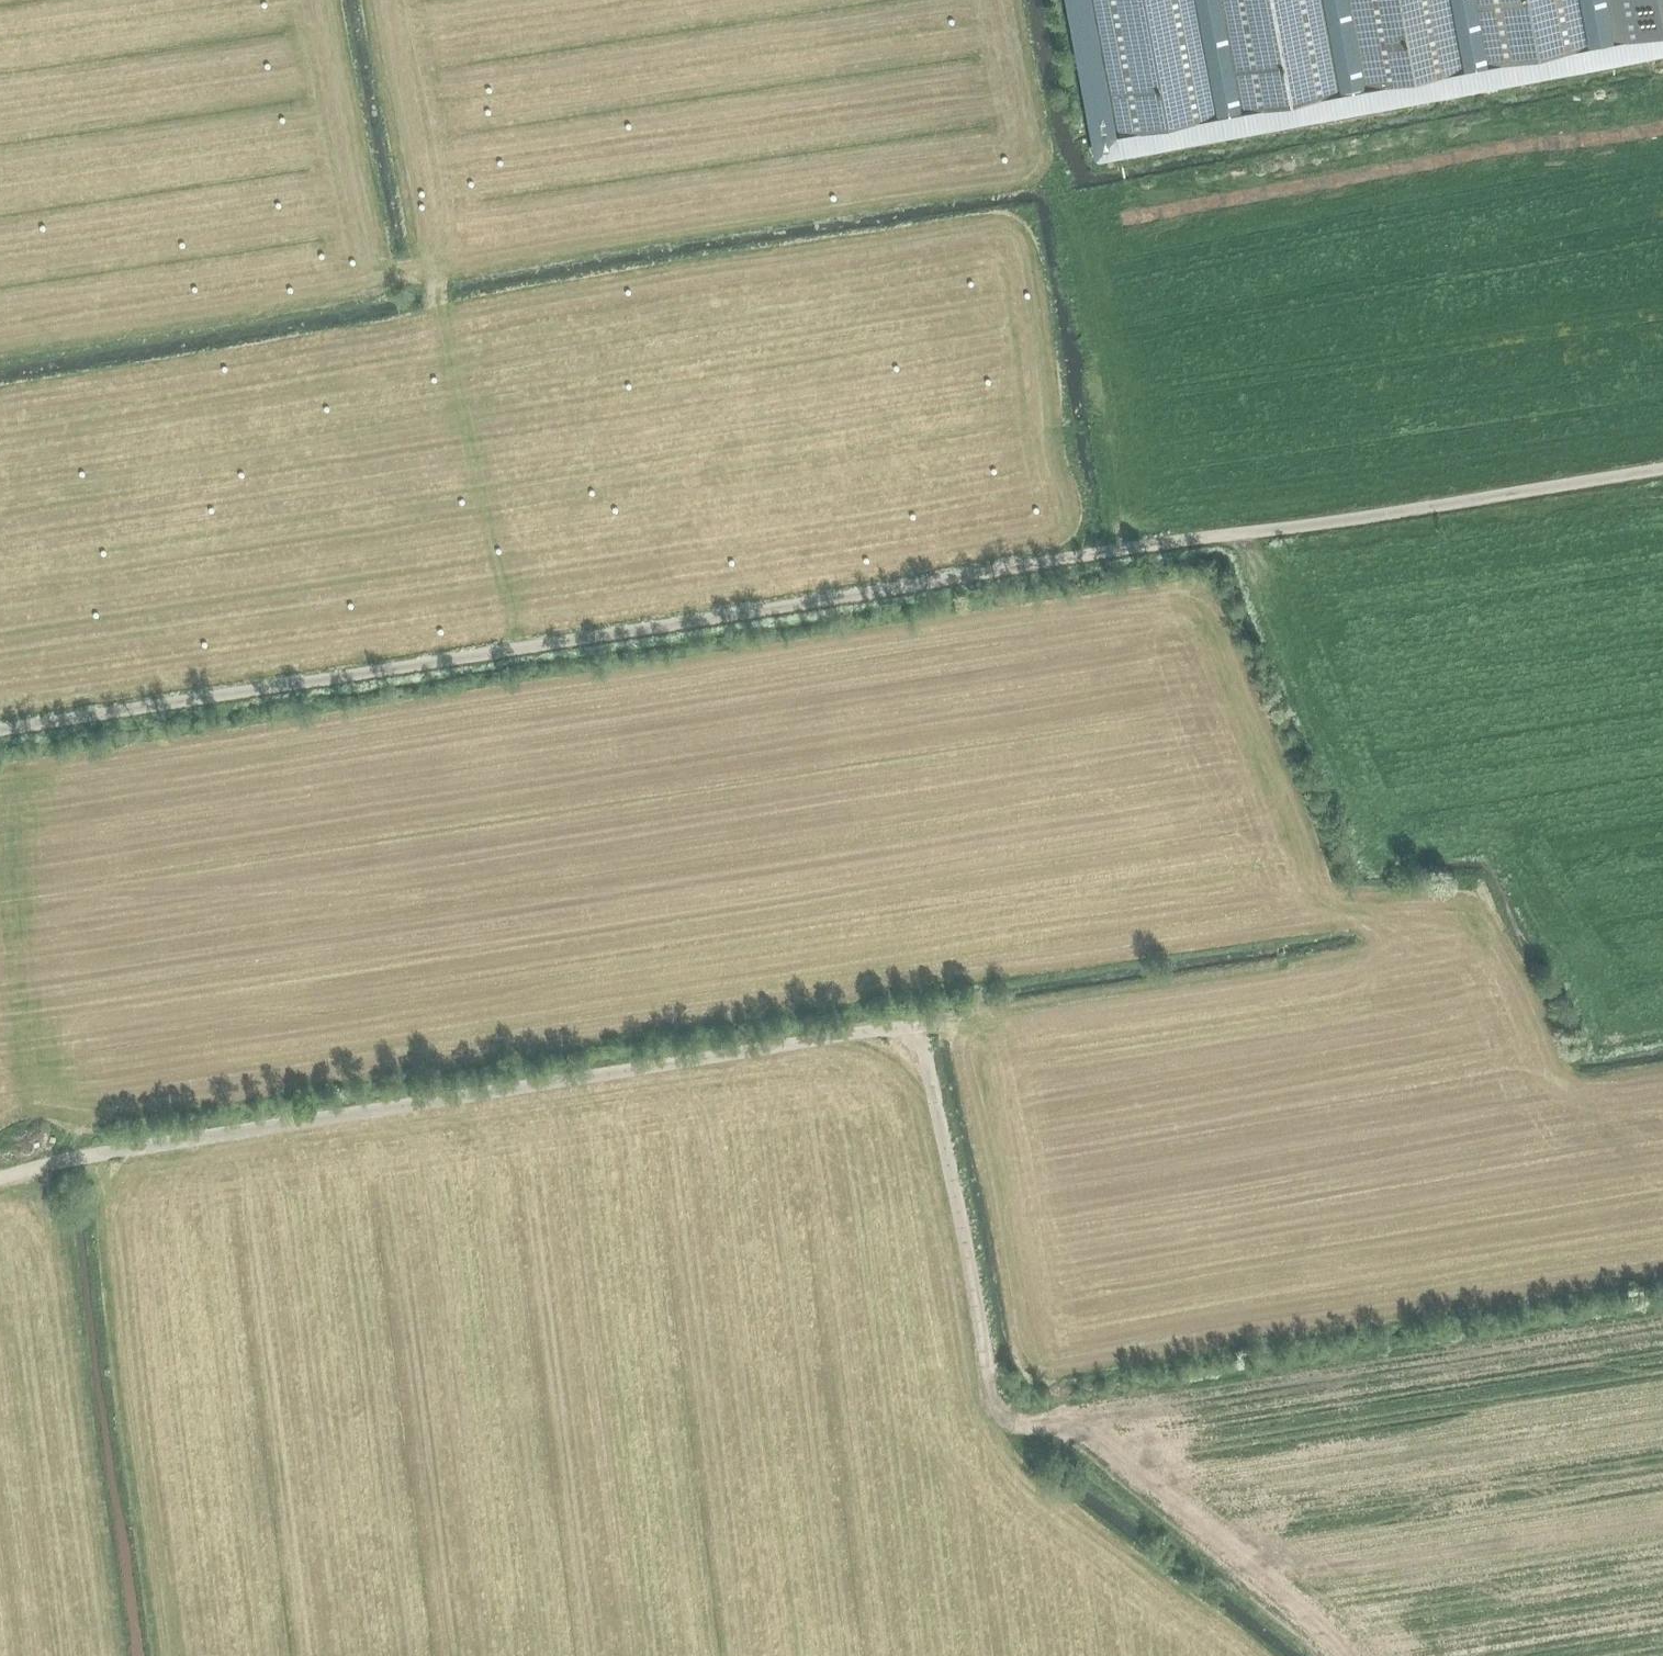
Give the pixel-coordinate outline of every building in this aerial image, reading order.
[(1216,116),(1194,0),(1065,0),(1095,160),(1188,143),(1184,122),(1216,116)] [(1216,116),(1184,122),(1188,143),(1311,120),(1307,99),(1339,93),(1322,0),(1194,0),(1216,116)] [(1339,93),(1307,99),(1311,120),(1435,97),(1431,76),(1463,70),(1449,0),(1322,0),(1339,93)] [(1463,70),(1431,76),(1435,97),(1559,74),(1555,53),(1587,47),(1578,0),(1449,0),(1463,70)] [(1559,74),(1662,54),(1662,0),(1578,0),(1587,47),(1555,53),(1559,74)]
